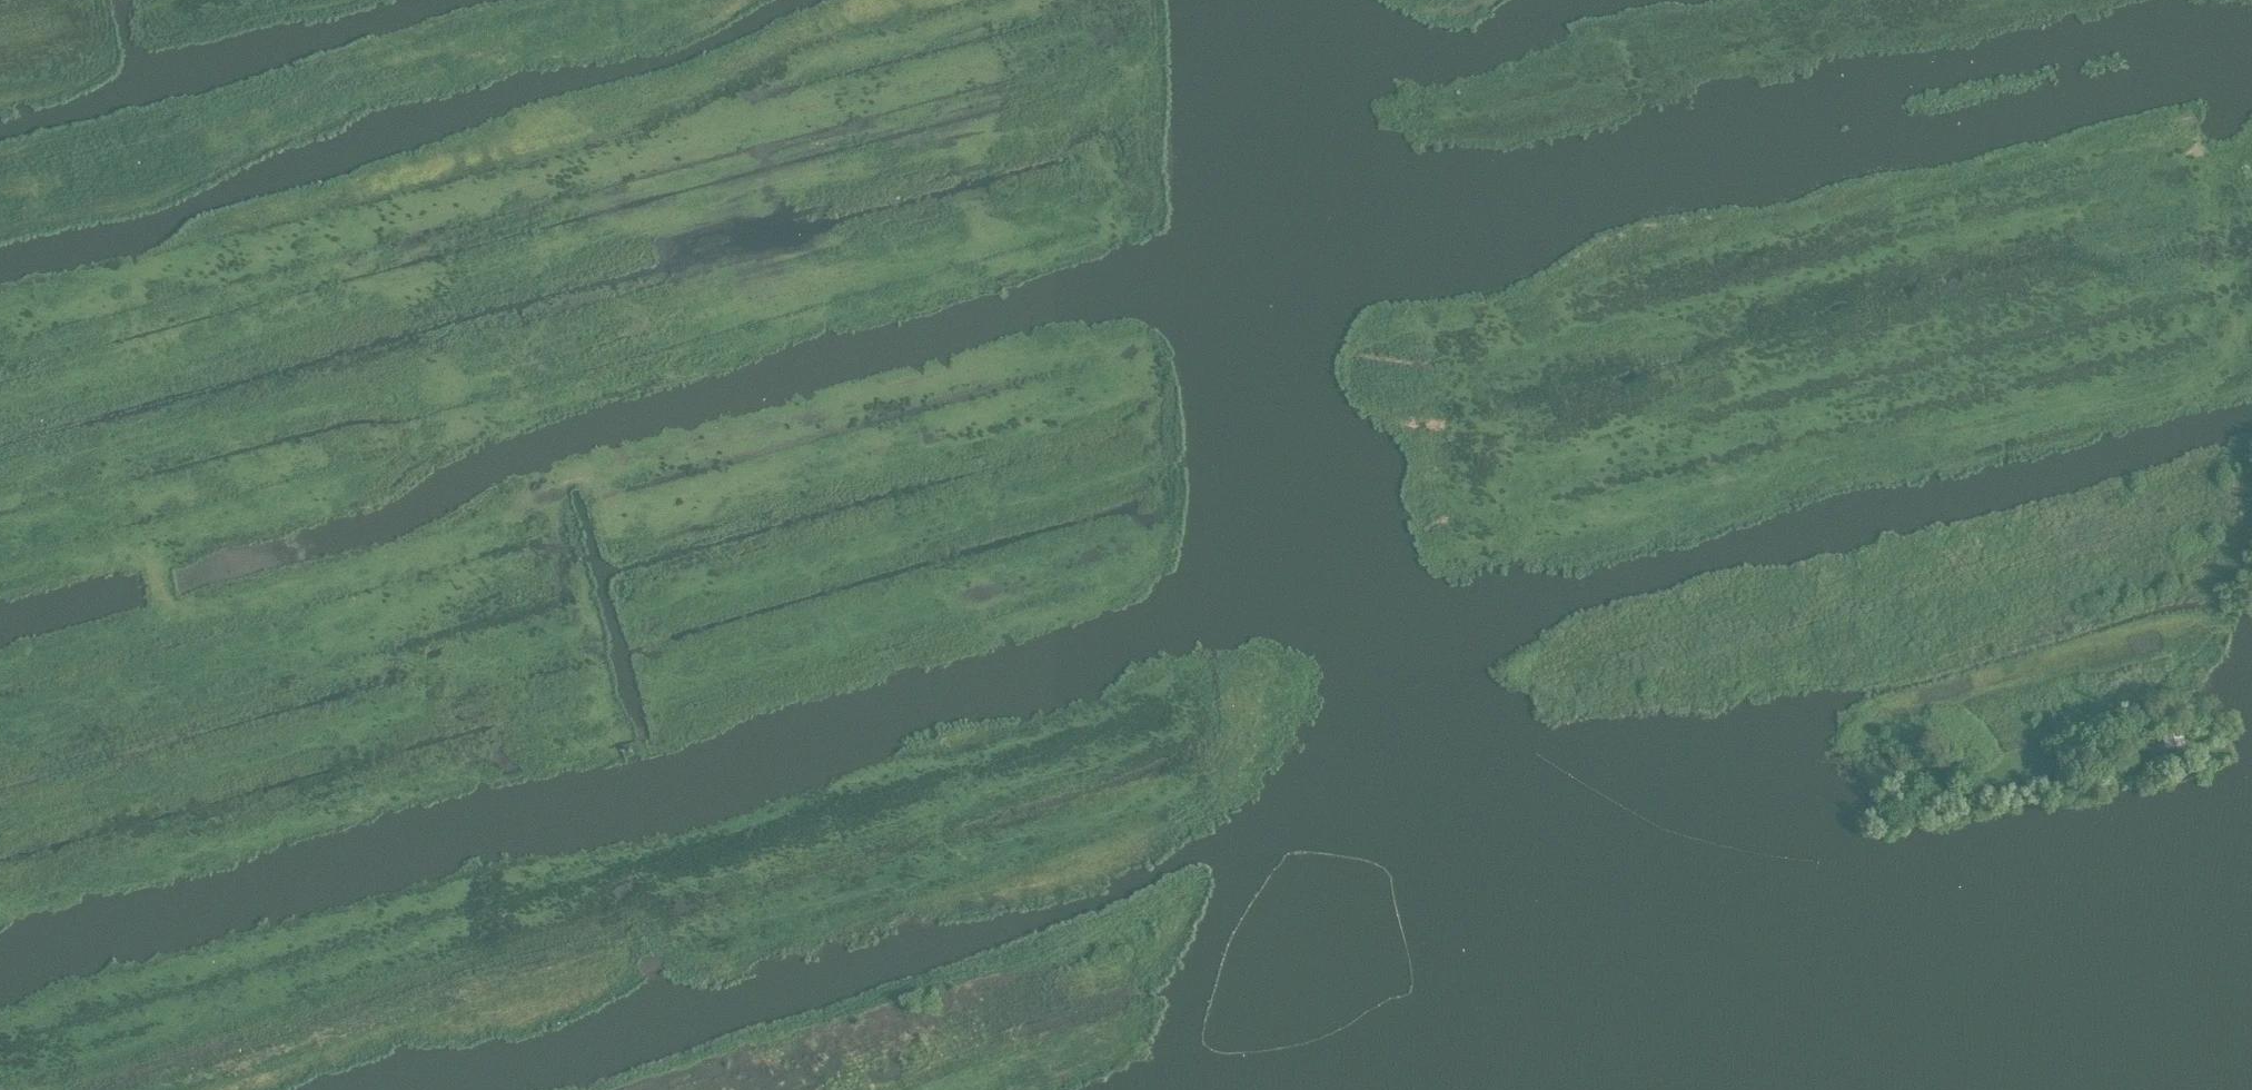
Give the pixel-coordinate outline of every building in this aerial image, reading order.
[(2184,731),(2166,734),(2168,746),(2186,743),(2184,731)]
